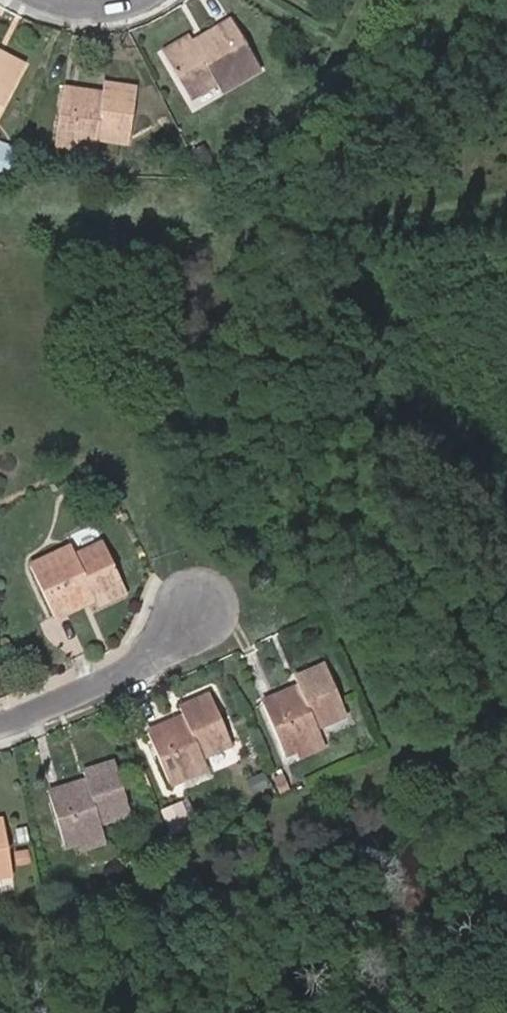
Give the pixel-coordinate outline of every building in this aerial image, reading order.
[(196,50),(192,44),(166,60),(189,99),(214,84),(219,92),(259,68),(231,20),(203,37),(207,43),(196,50)] [(188,36),(161,52),(166,60),(192,44),(188,36)] [(203,37),(192,44),(196,50),(207,43),(203,37)] [(23,65),(0,52),(0,110),(23,65)] [(99,100),(87,98),(88,91),(62,88),(55,145),(64,146),(94,149),(96,139),(128,143),(135,86),(102,82),(100,92),(99,100)] [(88,91),(87,98),(99,100),(100,92),(88,91)] [(186,140),(201,170),(212,164),(197,135),(186,140)] [(64,146),(63,154),(93,158),(94,149),(64,146)] [(123,255),(122,268),(133,268),(134,255),(123,255)] [(95,597),(124,583),(104,540),(76,553),(72,544),(31,564),(55,616),(82,603),(79,596),(92,590),(95,597)] [(128,592),(124,583),(95,597),(99,605),(128,592)] [(79,596),(82,603),(95,597),(92,590),(79,596)] [(304,694),(293,698),(290,689),(263,701),(285,753),(297,748),(322,737),(318,727),(347,714),(326,663),(296,676),(300,685),(304,694)] [(290,689),(293,698),(304,694),(300,685),(290,689)] [(187,724),(175,729),(172,720),(148,730),(171,784),(183,779),(207,769),(203,757),(232,745),(211,693),(180,706),(184,715),(187,724)] [(172,720),(175,729),(187,724),(184,715),(172,720)] [(297,748),(301,757),(326,746),(322,737),(297,748)] [(89,787),(75,791),(72,784),(49,791),(66,846),(77,843),(105,834),(102,825),(132,815),(115,760),(83,770),(86,780),(89,787)] [(183,779),(186,787),(211,777),(207,769),(183,779)] [(274,778),(281,793),(290,789),(283,774),(274,778)] [(72,784),(75,791),(89,787),(86,780),(72,784)] [(170,833),(188,826),(180,805),(162,812),(170,833)] [(12,876),(4,820),(0,820),(0,878),(12,876)] [(77,843),(80,852),(108,843),(105,834),(77,843)]
